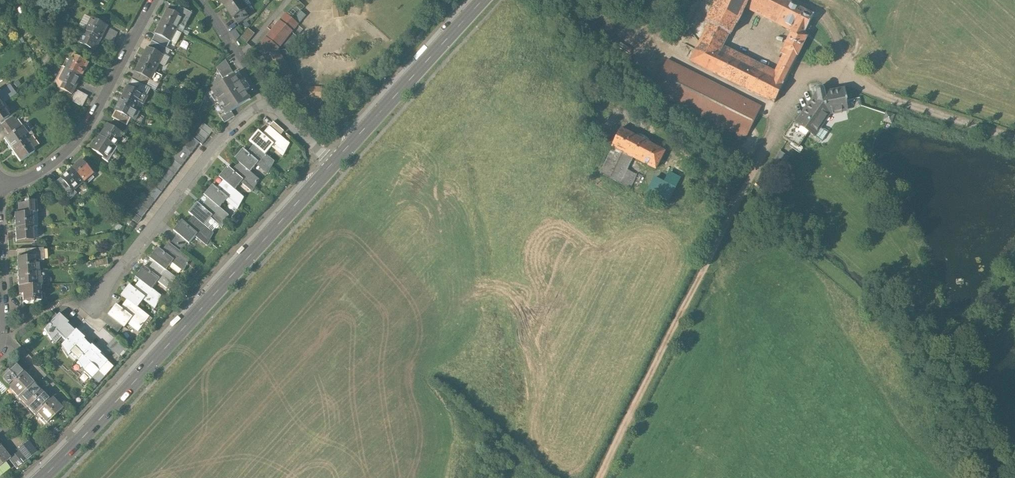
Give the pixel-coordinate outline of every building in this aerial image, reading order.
[(231,17),(243,9),(246,6),(242,0),(231,0),(223,5),(231,17)] [(779,101),(812,36),(808,34),(819,13),(792,0),(723,0),(712,22),(714,23),(696,59),(779,101)] [(343,4),(332,6),(334,18),(345,16),(343,4)] [(166,7),(160,20),(176,27),(182,15),(166,7)] [(243,9),(231,17),(236,23),(247,15),(243,9)] [(275,58),(282,49),(303,22),(301,20),(290,13),(262,48),(275,58)] [(95,18),(88,30),(100,36),(105,27),(107,25),(95,18)] [(160,20),(154,32),(166,38),(170,40),(176,27),(160,20)] [(105,27),(100,36),(113,44),(118,34),(105,27)] [(249,27),(243,37),(250,41),(256,31),(249,27)] [(93,49),(100,36),(88,30),(81,42),(93,49)] [(166,38),(154,32),(147,46),(159,52),(166,38)] [(147,46),(141,58),(158,67),(164,55),(159,52),(147,46)] [(67,70),(80,76),(87,61),(74,54),(67,70)] [(766,105),(673,57),(657,88),(750,136),(766,105)] [(141,58),(134,71),(151,80),(158,67),(141,58)] [(241,73),(230,58),(217,70),(225,82),(241,73)] [(80,76),(67,70),(59,86),(72,93),(80,76)] [(255,97),(241,73),(225,82),(213,89),(228,114),(255,97)] [(128,85),(122,97),(141,107),(147,95),(128,85)] [(810,108),(800,122),(814,131),(827,140),(833,131),(824,125),(835,109),(850,106),(850,100),(852,99),(850,90),(830,94),(829,88),(826,86),(824,86),(822,87),(821,89),(822,96),(813,109),(810,108)] [(84,105),(90,94),(80,89),(74,100),(84,105)] [(122,97),(116,109),(130,117),(134,119),(141,107),(122,97)] [(2,121),(11,114),(3,102),(0,105),(0,122),(2,121)] [(130,117),(116,109),(108,124),(120,132),(130,117)] [(11,114),(2,121),(11,134),(23,125),(14,112),(11,114)] [(279,119),(275,124),(286,132),(290,128),(279,119)] [(218,127),(209,120),(198,135),(205,140),(207,142),(218,127)] [(814,131),(800,122),(799,121),(788,136),(796,141),(794,144),(805,151),(808,147),(805,144),(814,131)] [(108,124),(100,136),(117,147),(125,136),(120,132),(108,124)] [(286,132),(275,124),(269,132),(265,128),(257,138),(260,141),(271,151),(277,144),(289,153),(296,141),(286,132)] [(5,138),(14,150),(32,137),(23,125),(11,134),(5,138)] [(669,149),(624,128),(616,145),(661,166),(669,149)] [(196,133),(137,209),(146,216),(205,140),(198,135),(196,133)] [(100,136),(93,147),(110,158),(117,147),(100,136)] [(14,150),(23,162),(41,149),(32,137),(14,150)] [(271,151),(260,141),(253,149),(249,146),(241,156),(244,159),(256,168),(262,161),(273,171),(280,158),(271,151)] [(776,163),(790,168),(795,154),(780,150),(776,163)] [(81,159),(68,171),(80,185),(93,173),(81,159)] [(256,168),(244,159),(238,167),(234,163),(225,173),(230,177),(241,186),(246,179),(258,189),(265,176),(256,168)] [(68,171),(55,182),(67,196),(80,185),(68,171)] [(241,186),(230,177),(223,185),(219,181),(210,192),(214,195),(225,204),(231,197),(243,206),(250,193),(241,186)] [(225,204),(214,195),(207,203),(203,199),(195,210),(199,213),(210,222),(216,215),(227,225),(234,212),(225,204)] [(32,201),(33,211),(35,211),(43,210),(42,200),(32,201)] [(143,221),(146,216),(137,209),(133,214),(143,221)] [(19,211),(19,225),(36,224),(35,211),(33,211),(19,211)] [(210,222),(199,213),(192,220),(188,217),(179,227),(184,231),(193,238),(194,240),(200,232),(212,242),(219,229),(210,222)] [(19,225),(20,239),(36,238),(36,224),(19,225)] [(184,231),(175,240),(185,247),(193,238),(184,231)] [(175,240),(174,239),(168,247),(164,244),(156,255),(160,258),(171,266),(177,259),(189,268),(195,255),(185,247),(175,240)] [(49,246),(23,247),(23,258),(39,258),(49,257),(49,246)] [(39,258),(23,258),(24,274),(40,273),(39,258)] [(95,261),(97,267),(110,264),(109,258),(95,261)] [(171,266),(160,258),(154,265),(150,262),(142,273),(146,276),(157,284),(163,277),(175,285),(181,273),(171,266)] [(40,286),(40,273),(24,274),(24,287),(40,286)] [(157,284),(146,276),(140,284),(136,281),(128,292),(133,296),(143,303),(149,296),(160,304),(167,292),(157,284)] [(40,286),(24,287),(25,294),(28,294),(29,303),(46,302),(45,286),(40,286)] [(143,303),(133,296),(127,304),(122,301),(114,312),(128,322),(130,323),(136,316),(146,324),(155,312),(143,303)] [(26,305),(15,312),(21,322),(32,315),(26,305)] [(73,320),(64,312),(50,327),(57,338),(64,345),(66,343),(79,329),(72,322),(73,320)] [(114,312),(109,318),(123,328),(128,322),(114,312)] [(81,327),(79,329),(66,343),(73,354),(75,352),(82,359),(84,357),(97,344),(89,336),(90,335),(81,327)] [(108,345),(122,355),(127,347),(114,338),(108,345)] [(98,343),(97,344),(84,357),(90,369),(98,376),(104,381),(120,365),(118,363),(114,359),(106,352),(107,351),(98,343)] [(5,375),(4,376),(5,377),(14,386),(30,371),(20,361),(5,375)] [(38,380),(30,371),(14,386),(22,395),(38,380)] [(47,389),(38,380),(22,395),(31,404),(47,389)] [(56,398),(47,389),(31,404),(40,413),(42,412),(56,398)] [(58,396),(56,398),(42,412),(51,422),(67,406),(58,396)] [(12,422),(7,426),(11,431),(16,427),(12,422)] [(23,447),(24,449),(32,459),(43,450),(33,438),(23,447)] [(8,446),(0,452),(0,468),(0,469),(16,456),(8,446)] [(24,449),(16,456),(24,466),(32,459),(24,449)]
